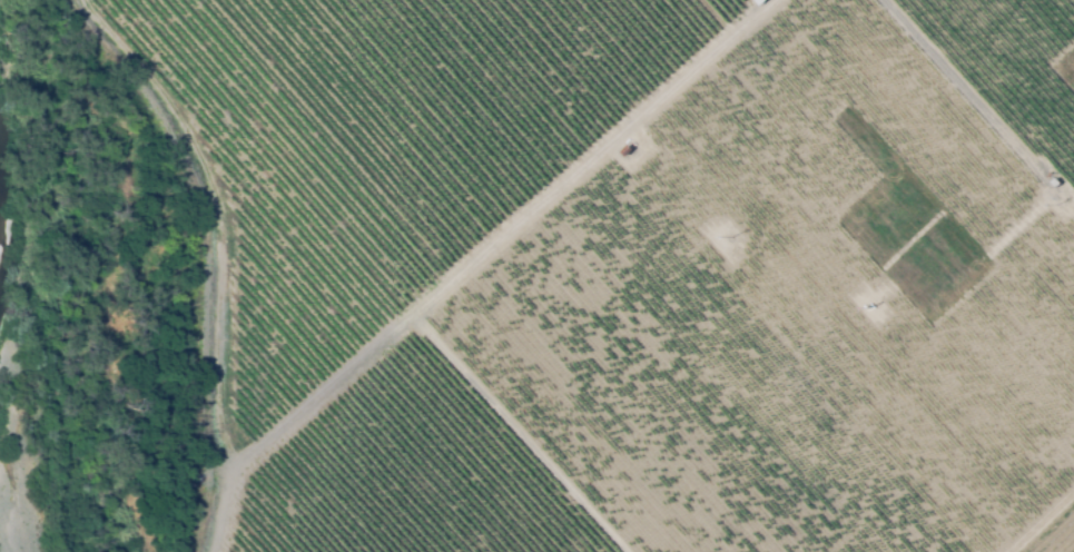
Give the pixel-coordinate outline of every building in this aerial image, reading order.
[(632,148),(625,156),(620,151),(627,144),(632,148)]
